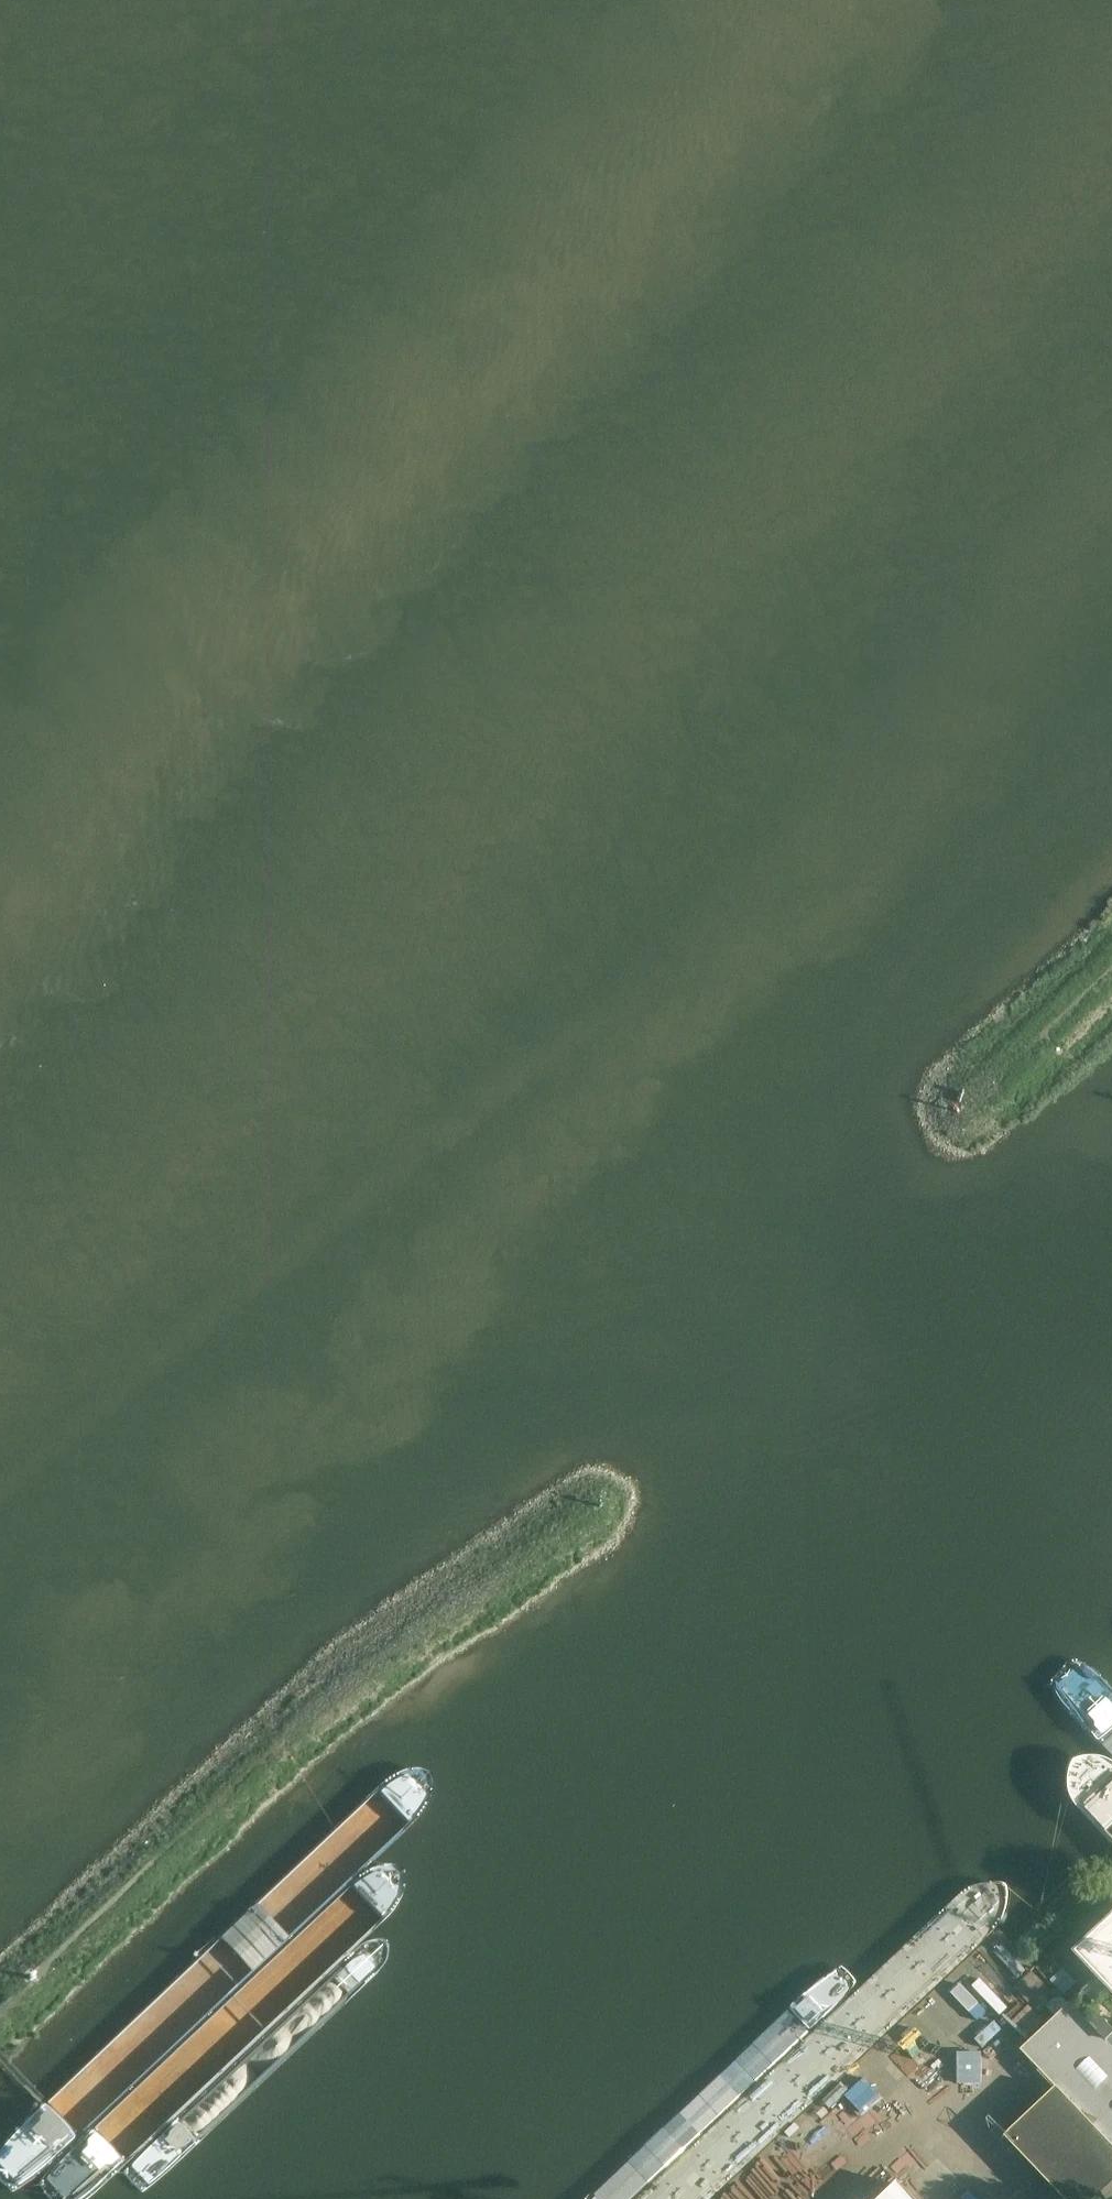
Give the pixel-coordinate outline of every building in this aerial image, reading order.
[(1070,2006),(1111,2050),(1111,1919),(1073,1956),(1097,1981),(1070,2006)] [(1070,2006),(1021,2052),(1057,2090),(1006,2139),(1062,2198),(1100,2198),(1111,2188),(1111,2050),(1070,2006)] [(923,2058),(883,2098),(921,2135),(960,2094),(923,2058)] [(898,2184),(883,2198),(912,2198),(898,2184)]
